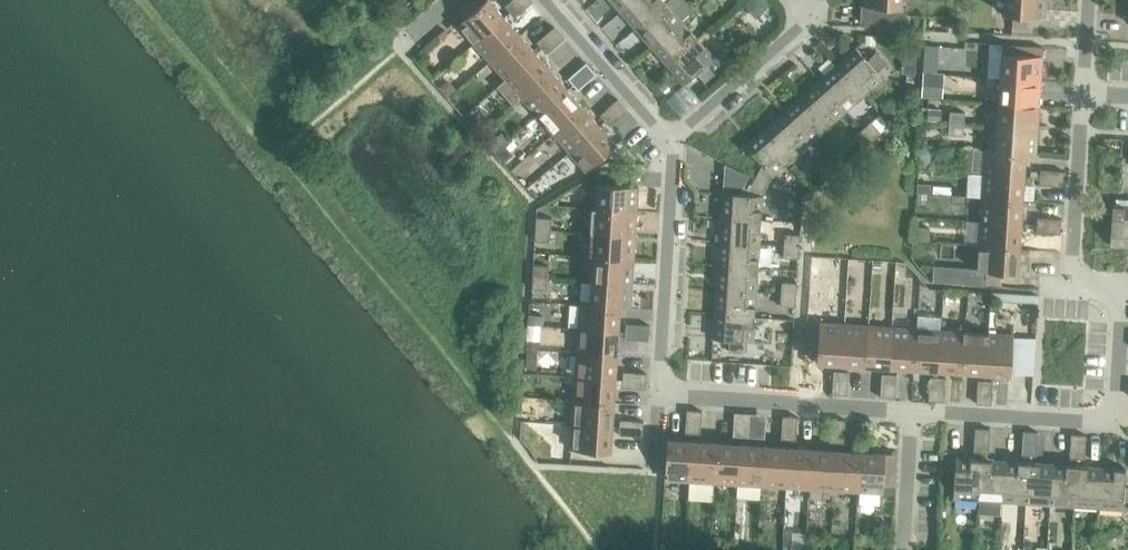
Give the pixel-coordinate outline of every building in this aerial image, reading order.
[(473,43),(503,17),(488,0),(484,0),(457,24),(473,43)] [(514,0),(510,0),(504,6),(514,17),(523,10),(514,0)] [(523,10),(531,2),(530,0),(514,0),(523,10)] [(619,11),(631,0),(610,0),(619,11)] [(635,29),(665,3),(663,0),(631,0),(619,11),(635,29)] [(651,47),(681,21),(692,11),(682,0),(668,0),(665,3),(635,29),(651,47)] [(744,5),(755,18),(771,3),(768,0),(750,0),(744,5)] [(860,21),(861,21),(904,24),(905,8),(900,8),(901,0),(861,0),(860,21)] [(1004,15),(1012,15),(1011,27),(1026,28),(1027,16),(1043,17),(1044,0),(1004,0),(1004,15)] [(473,43),(489,61),(519,35),(503,17),(473,43)] [(651,47),(667,65),(697,39),(681,21),(651,47)] [(861,21),(860,26),(903,29),(904,24),(861,21)] [(544,34),(554,46),(563,38),(553,27),(544,34)] [(554,46),(544,34),(536,42),(545,54),(554,46)] [(489,61),(505,79),(535,53),(519,35),(489,61)] [(865,36),(865,45),(874,46),(875,36),(865,36)] [(697,39),(667,65),(683,84),(696,73),(703,82),(715,72),(713,70),(707,63),(713,57),(697,39)] [(1002,44),(1001,53),(1041,56),(1041,46),(1002,44)] [(924,45),(924,56),(937,57),(938,46),(924,45)] [(855,48),(836,64),(863,94),(881,78),(876,71),(883,65),(885,64),(875,52),(866,60),(855,48)] [(505,79),(496,87),(512,105),(521,97),(551,71),(535,53),(505,79)] [(901,59),(901,74),(906,74),(906,82),(914,83),(914,74),(915,74),(916,53),(906,53),(906,59),(901,59)] [(1001,53),(999,78),(1039,81),(1041,56),(1001,53)] [(713,57),(707,63),(713,70),(719,64),(713,57)] [(576,71),(586,82),(595,74),(585,63),(576,71)] [(836,64),(818,80),(845,110),(863,94),(836,64)] [(883,65),(876,71),(881,78),(885,74),(886,69),(883,65)] [(521,97),(537,115),(567,89),(551,71),(521,97)] [(586,82),(576,71),(567,78),(577,90),(586,82)] [(923,73),(921,96),(941,97),(942,74),(923,73)] [(999,78),(998,102),(1038,105),(1039,81),(999,78)] [(447,80),(439,87),(446,96),(455,88),(447,80)] [(818,80),(800,96),(827,126),(845,110),(818,80)] [(567,89),(537,115),(552,133),(582,107),(567,89)] [(800,96),(782,112),(809,142),(827,126),(800,96)] [(617,99),(608,107),(618,118),(627,110),(617,99)] [(997,124),(996,126),(1036,129),(1038,105),(998,102),(997,113),(997,124)] [(552,133),(568,151),(598,125),(582,107),(552,133)] [(618,118),(608,107),(599,115),(609,126),(618,118)] [(926,109),(926,120),(940,121),(940,110),(926,109)] [(949,111),(948,123),(963,124),(964,112),(949,111)] [(782,112),(764,128),(791,158),(809,142),(782,112)] [(986,112),(985,124),(997,124),(997,113),(986,112)] [(878,114),(870,121),(880,133),(888,125),(878,114)] [(870,121),(861,129),(871,140),(880,133),(870,121)] [(963,124),(948,123),(947,135),(962,136),(963,124)] [(598,125),(568,151),(585,170),(615,144),(598,125)] [(996,126),(995,149),(995,150),(1024,152),(1024,153),(1034,154),(1036,129),(996,126)] [(762,163),(754,178),(767,185),(772,174),(791,158),(764,128),(745,144),(762,163)] [(871,140),(861,129),(852,137),(862,148),(871,140)] [(500,133),(487,145),(494,152),(503,144),(507,140),(500,133)] [(503,144),(494,152),(503,162),(512,154),(503,144)] [(920,146),(919,167),(929,167),(929,147),(920,146)] [(985,148),(983,173),(1023,176),(1024,153),(1024,152),(995,150),(995,149),(985,148)] [(834,153),(825,161),(835,172),(844,164),(834,153)] [(835,172),(825,161),(816,169),(826,180),(835,172)] [(724,164),(722,193),(739,194),(747,176),(724,164)] [(1039,185),(1050,185),(1051,170),(1040,170),(1039,185)] [(1051,170),(1050,185),(1062,186),(1063,171),(1051,170)] [(597,184),(596,209),(635,211),(637,186),(621,185),(622,174),(606,173),(606,184),(597,184)] [(983,173),(981,197),(1021,200),(1023,176),(983,173)] [(722,193),(720,218),(760,220),(761,195),(767,185),(754,178),(746,194),(739,194),(722,193)] [(917,183),(917,192),(929,193),(930,184),(917,183)] [(932,186),(932,193),(950,194),(951,187),(932,186)] [(981,197),(980,221),(1020,224),(1021,200),(981,197)] [(1127,246),(1127,206),(1111,205),(1109,245),(1127,246)] [(591,208),(590,232),(634,235),(635,211),(596,209),(591,208)] [(535,217),(535,229),(550,230),(550,218),(535,217)] [(1036,232),(1047,233),(1048,218),(1037,217),(1036,232)] [(720,218),(719,242),(758,244),(760,220),(720,218)] [(1048,218),(1047,233),(1059,234),(1060,219),(1048,218)] [(980,221),(978,245),(1018,248),(1020,224),(980,221)] [(550,230),(535,229),(534,241),(549,241),(550,230)] [(588,256),(593,256),(632,259),(634,235),(590,232),(588,256)] [(784,234),(783,246),(798,247),(799,235),(784,234)] [(719,242),(717,266),(757,268),(758,244),(719,242)] [(1018,248),(978,245),(977,270),(985,271),(984,283),(1013,284),(1014,273),(1016,273),(1018,248)] [(798,247),(783,246),(782,257),(798,258),(798,247)] [(593,256),(591,280),(631,283),(632,259),(593,256)] [(532,265),(532,277),(547,278),(547,266),(532,265)] [(717,266),(715,290),(755,292),(757,268),(717,266)] [(932,268),(931,281),(984,285),(984,283),(985,271),(977,270),(932,268)] [(547,278),(532,277),(531,289),(546,290),(547,278)] [(591,280),(589,304),(589,305),(619,307),(629,308),(631,283),(591,280)] [(781,282),(780,294),(795,295),(796,283),(781,282)] [(715,290),(714,314),(754,316),(755,292),(715,290)] [(795,295),(780,294),(779,306),(795,307),(795,295)] [(579,303),(577,328),(617,331),(619,307),(589,305),(589,304),(579,303)] [(754,316),(714,314),(712,338),(728,340),(728,351),(743,352),(744,341),(752,341),(754,316)] [(528,317),(528,324),(542,325),(542,317),(528,317)] [(816,362),(841,364),(843,324),(819,322),(816,362)] [(624,339),(636,340),(637,324),(625,324),(624,339)] [(637,324),(636,340),(648,340),(649,325),(637,324)] [(841,364),(865,365),(867,325),(843,324),(841,364)] [(865,365),(889,367),(891,327),(867,325),(865,365)] [(889,367),(913,368),(915,329),(891,327),(889,367)] [(577,328),(576,352),(616,355),(617,331),(577,328)] [(913,368),(937,370),(939,330),(915,329),(913,368)] [(937,370),(961,371),(963,332),(939,330),(937,370)] [(961,371),(985,373),(987,333),(963,332),(961,371)] [(987,333),(985,373),(1010,375),(1010,374),(1012,337),(1012,335),(987,333)] [(1012,337),(1010,374),(1032,375),(1034,338),(1012,337)] [(525,341),(525,349),(538,350),(539,341),(525,341)] [(527,352),(527,368),(535,368),(535,352),(527,352)] [(576,352),(574,376),(614,379),(616,355),(576,352)] [(833,371),(832,382),(847,383),(848,372),(833,371)] [(621,387),(633,388),(634,372),(622,372),(621,387)] [(634,372),(633,388),(645,388),(646,373),(634,372)] [(881,374),(880,386),(895,387),(896,375),(881,374)] [(574,376),(573,400),(613,403),(614,379),(574,376)] [(929,377),(928,389),(943,390),(944,378),(929,377)] [(977,380),(976,392),(991,393),(992,381),(977,380)] [(847,383),(832,382),(831,394),(846,395),(847,383)] [(895,387),(880,386),(879,397),(894,398),(895,387)] [(943,390),(928,389),(927,400),(943,401),(943,390)] [(991,393),(976,392),(975,403),(991,404),(991,393)] [(573,400),(571,424),(611,427),(613,403),(573,400)] [(686,410),(685,421),(700,422),(701,411),(686,410)] [(734,413),(733,424),(748,425),(749,414),(734,413)] [(782,416),(781,427),(796,428),(797,417),(782,416)] [(830,419),(829,430),(844,431),(845,420),(830,419)] [(618,435),(630,436),(631,420),(619,420),(618,435)] [(631,420),(630,436),(642,436),(643,421),(631,420)] [(700,422),(685,421),(684,433),(699,434),(700,422)] [(611,427),(571,424),(570,449),(609,452),(611,427)] [(748,425),(733,424),(732,436),(747,437),(748,425)] [(796,428),(781,427),(780,439),(795,440),(796,428)] [(974,428),(973,440),(989,441),(989,429),(974,428)] [(844,431),(829,430),(828,442),(843,443),(844,431)] [(1022,431),(1021,443),(1037,444),(1037,432),(1022,431)] [(1070,434),(1069,446),(1085,447),(1085,435),(1070,434)] [(664,479),(689,481),(691,441),(666,439),(664,479)] [(989,441),(973,440),(973,451),(988,452),(989,441)] [(689,481),(713,482),(715,442),(691,441),(689,481)] [(713,482),(737,484),(739,444),(715,442),(713,482)] [(1037,444),(1021,443),(1021,454),(1036,455),(1037,444)] [(737,484),(761,485),(763,446),(739,444),(737,484)] [(761,485),(785,487),(787,447),(763,446),(761,485)] [(1085,447),(1069,446),(1069,458),(1084,459),(1085,447)] [(785,487),(809,488),(811,449),(787,447),(785,487)] [(809,488),(833,490),(835,450),(811,449),(809,488)] [(833,490),(857,491),(859,452),(835,450),(833,490)] [(859,452),(857,491),(881,493),(882,485),(894,486),(895,471),(894,470),(895,454),(884,454),(884,453),(859,452)] [(953,498),(977,499),(980,460),(955,458),(953,498)] [(977,499),(1001,501),(1004,461),(980,460),(977,499)] [(1001,501),(1025,502),(1028,463),(1004,461),(1001,501)] [(1025,502),(1049,504),(1052,464),(1028,463),(1025,502)] [(1049,504),(1073,506),(1076,466),(1052,464),(1049,504)] [(1073,506),(1097,507),(1100,467),(1076,466),(1073,506)] [(1097,507),(1122,509),(1123,500),(1127,501),(1127,485),(1124,485),(1125,469),(1100,467),(1097,507)]
